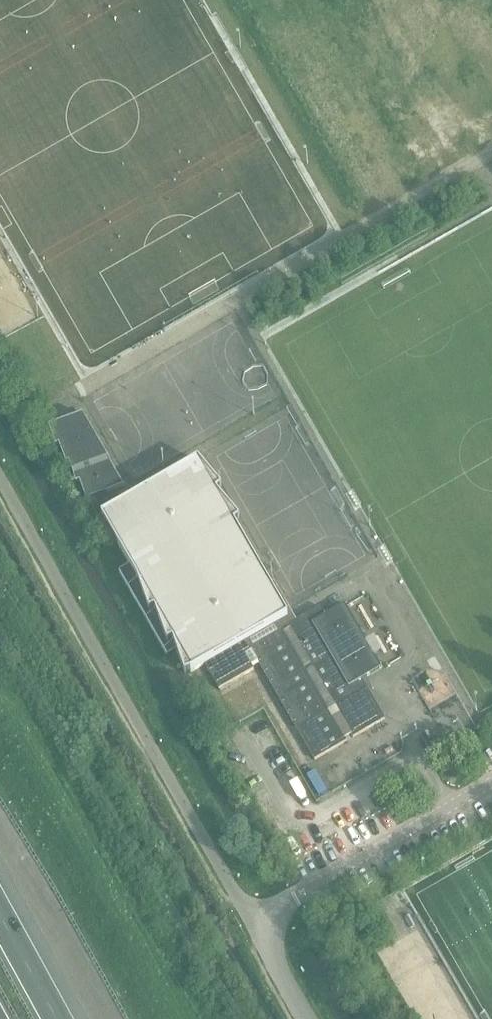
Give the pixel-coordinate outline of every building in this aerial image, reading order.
[(83,416),(49,428),(56,448),(59,447),(66,466),(69,464),(76,483),(80,482),(87,501),(88,501),(88,500),(89,500),(106,493),(123,487),(124,487),(83,416)] [(240,520),(217,493),(222,489),(199,461),(112,511),(106,493),(89,500),(98,522),(103,520),(130,566),(119,573),(167,657),(177,651),(185,675),(191,673),(208,663),(212,669),(208,671),(219,690),(254,670),(251,666),(258,662),(250,648),(282,629),(283,632),(290,629),(288,626),(289,625),(286,619),(288,617),(235,524),(240,520)] [(282,629),(250,648),(258,662),(314,759),(315,760),(321,757),(347,742),(345,739),(351,735),(353,738),(385,720),(362,680),(382,669),(345,604),(325,616),(320,607),(289,625),(288,626),(290,629),(283,632),(282,629)]
